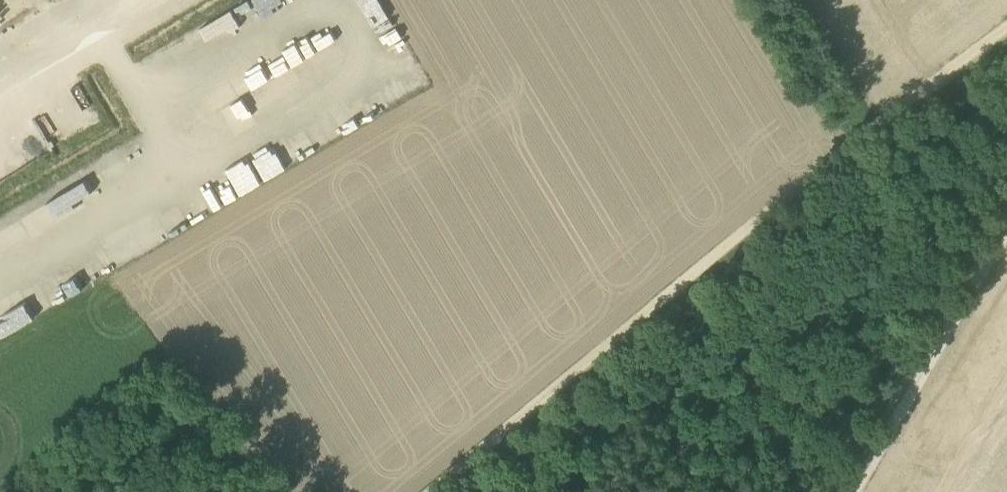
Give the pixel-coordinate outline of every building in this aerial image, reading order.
[(332,29),(312,38),(317,48),(336,39),(332,29)] [(196,89),(211,116),(191,127),(204,151),(294,101),(266,50),(196,89)]
